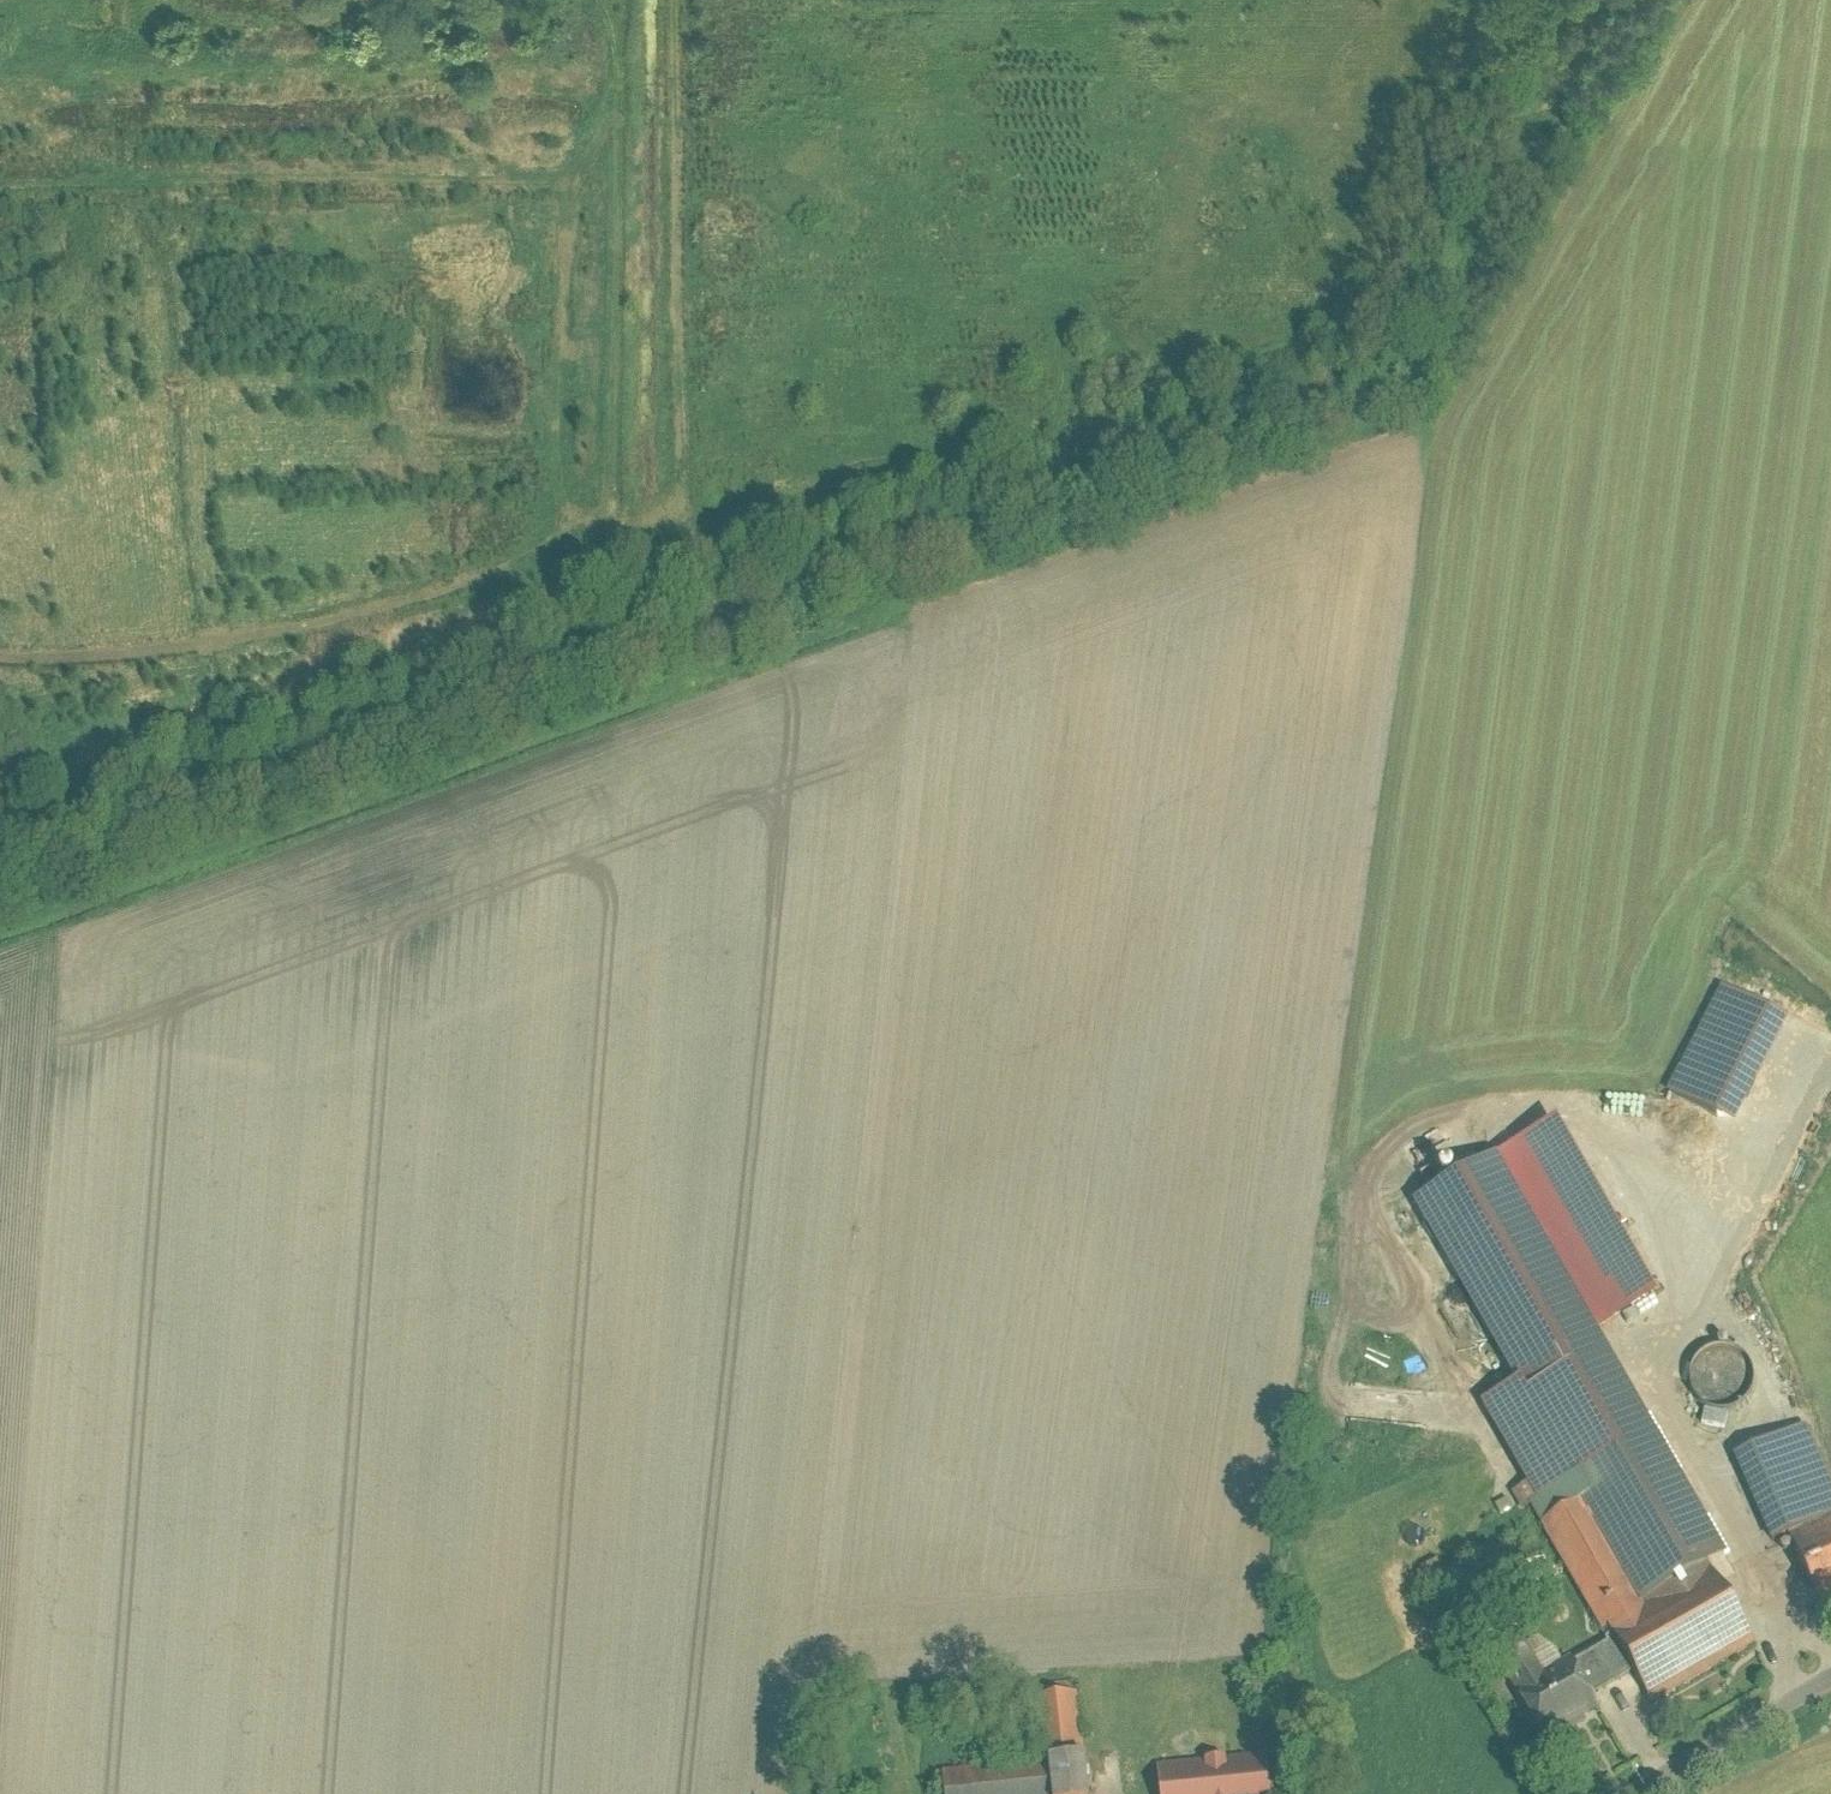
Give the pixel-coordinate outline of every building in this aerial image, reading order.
[(1800,1020),(1731,986),(1680,1092),(1749,1126),(1800,1020)] [(1531,1384),(1493,1406),(1660,1701),(1760,1645),(1713,1562),(1731,1552),(1508,1157),(1428,1202),(1531,1384)] [(1752,1378),(1754,1368),(1752,1358),(1749,1352),(1745,1348),(1736,1341),(1731,1340),(1724,1339),(1712,1342),(1707,1346),(1703,1349),(1701,1353),(1698,1359),(1696,1366),(1696,1371),(1698,1379),(1700,1383),(1706,1390),(1712,1394),(1717,1396),(1722,1397),(1728,1397),(1734,1396),(1739,1394),(1746,1388),(1750,1383),(1752,1378)] [(1814,1425),(1740,1456),(1776,1542),(1799,1532),(1824,1592),(1830,1589),(1830,1466),(1814,1425)] [(1532,1486),(1516,1496),(1524,1509),(1540,1500),(1532,1486)] [(1540,1635),(1508,1654),(1552,1730),(1616,1694),(1590,1650),(1559,1668),(1540,1635)] [(937,1793),(1108,1793),(1105,1750),(1084,1752),(1079,1694),(1042,1697),(1047,1756),(935,1766),(937,1793)] [(1159,1793),(1270,1793),(1266,1748),(1156,1757),(1159,1793)]
